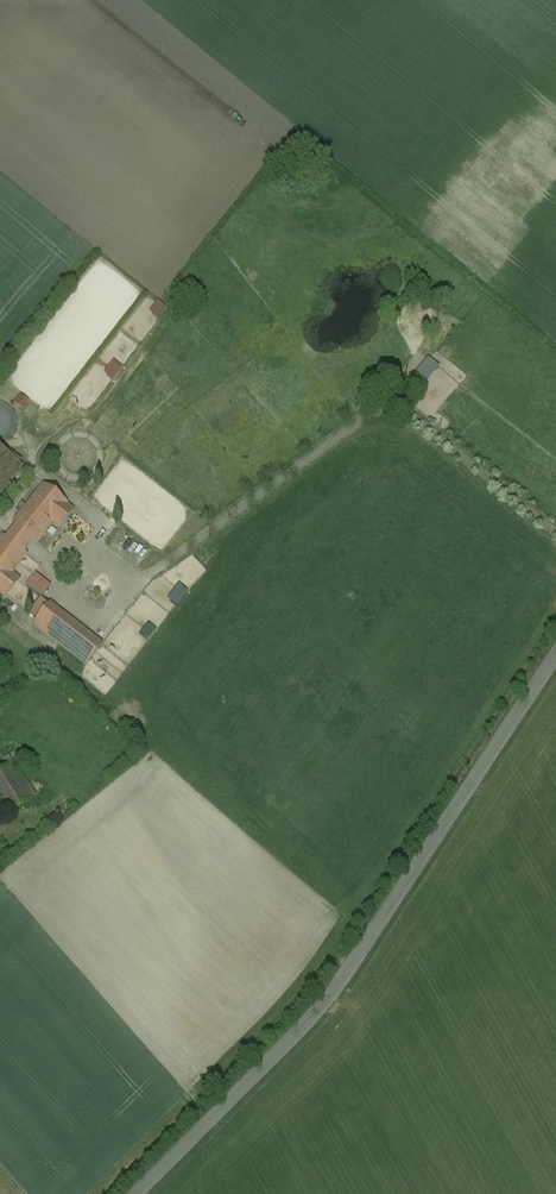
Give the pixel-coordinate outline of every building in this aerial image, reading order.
[(162,300),(153,312),(162,318),(170,306),(162,300)] [(428,358),(412,378),(423,387),(439,367),(431,361),(428,358)] [(117,361),(108,374),(118,381),(127,368),(117,361)] [(24,394),(18,402),(26,408),(32,400),(24,394)] [(0,448),(0,487),(19,463),(0,448)] [(43,485),(13,522),(16,524),(35,540),(38,542),(52,524),(60,530),(76,510),(43,485)] [(16,524),(5,538),(25,553),(35,540),(16,524)] [(0,539),(0,596),(5,600),(21,580),(13,574),(28,555),(25,553),(5,538),(3,536),(0,539)] [(35,574),(26,586),(42,598),(51,586),(35,574)] [(181,605),(185,599),(176,593),(172,599),(181,605)] [(102,643),(50,603),(34,623),(86,664),(102,643)] [(151,641),(160,629),(152,623),(143,635),(151,641)] [(18,751),(11,755),(15,763),(23,759),(18,751)] [(5,768),(0,771),(0,793),(11,811),(36,796),(14,762),(5,768)]
